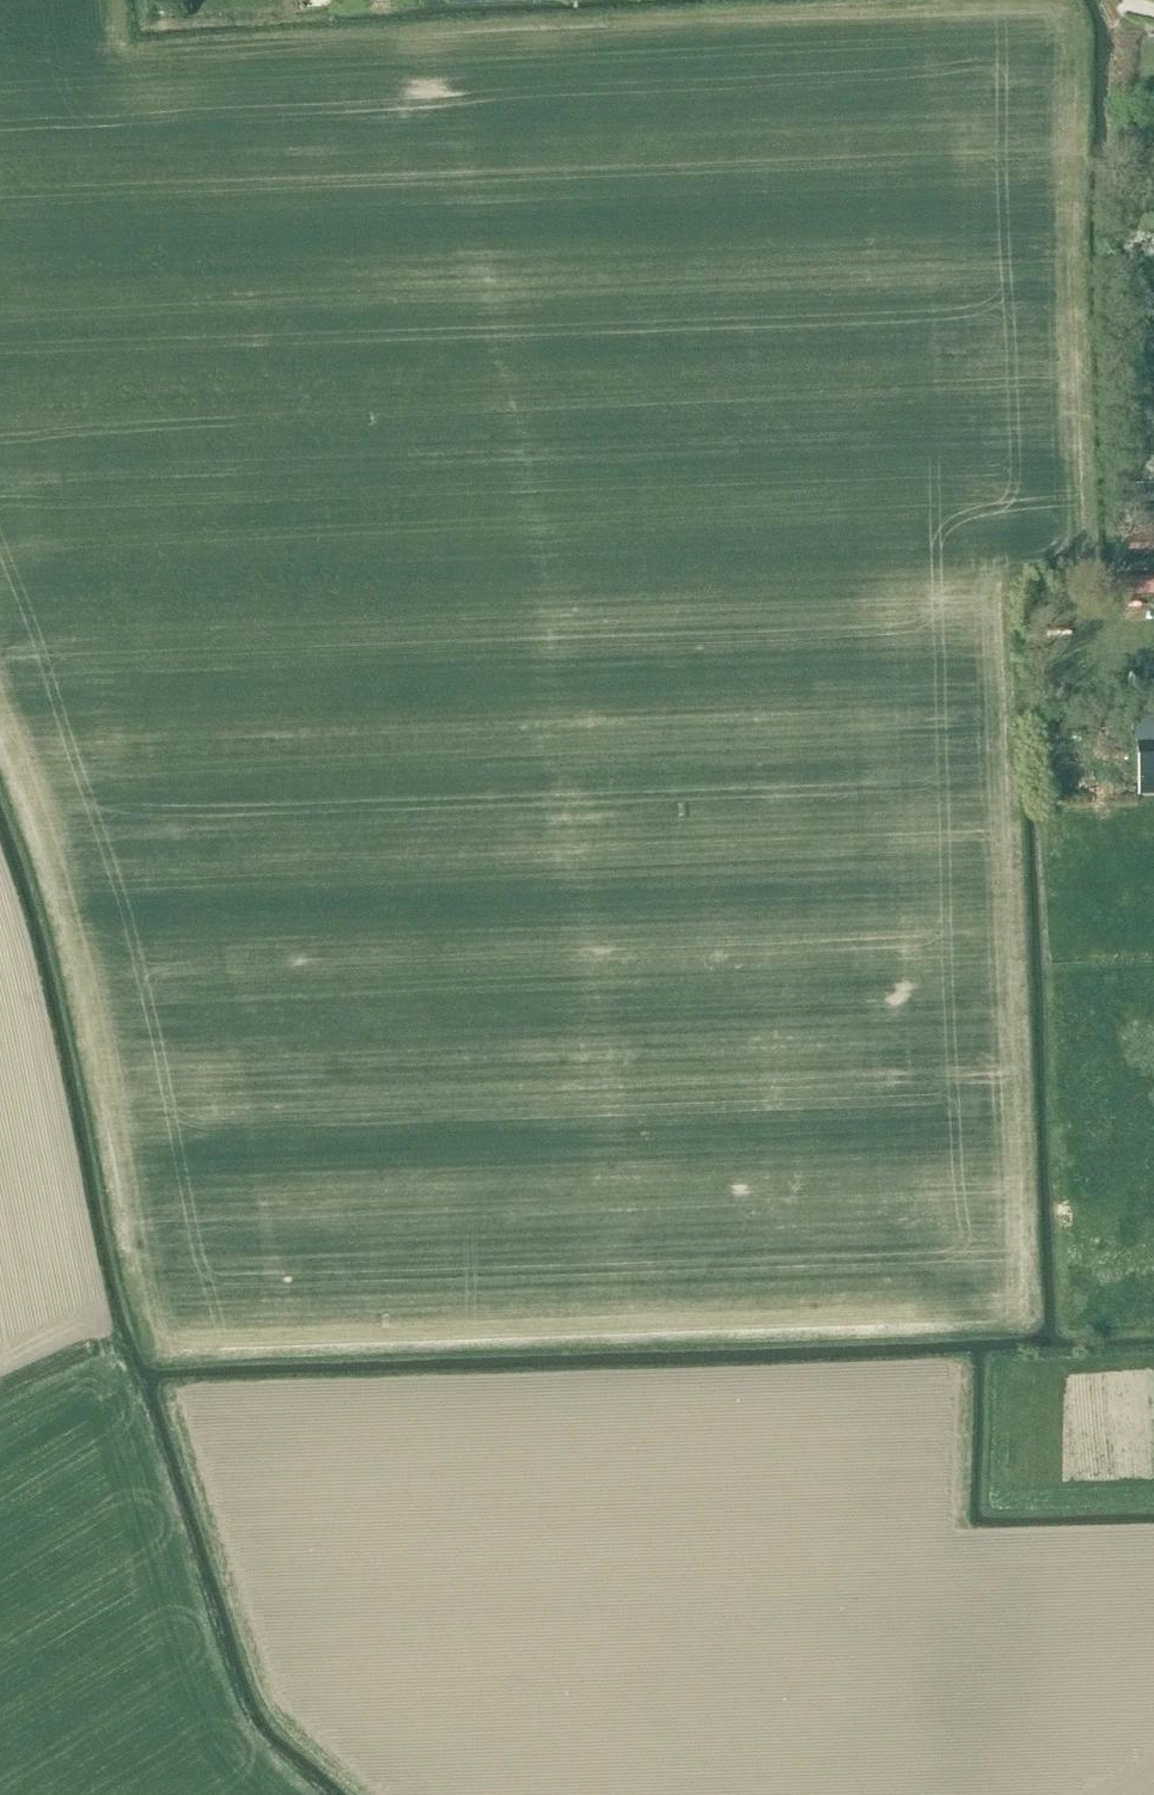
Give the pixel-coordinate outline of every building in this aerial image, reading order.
[(1138,510),(1138,526),(1153,525),(1153,510),(1138,510)] [(1146,584),(1123,586),(1124,597),(1147,595),(1146,584)] [(1139,746),(1141,798),(1153,798),(1153,745),(1139,746)]
